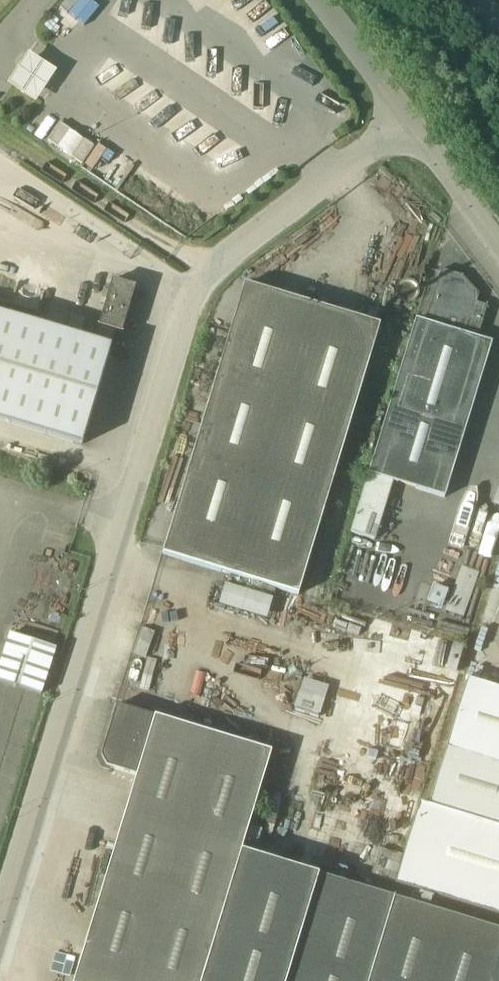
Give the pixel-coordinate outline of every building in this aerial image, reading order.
[(29,51),(9,81),(39,101),(59,70),(29,51)] [(83,164),(95,147),(60,123),(48,140),(83,164)] [(375,539),(393,481),(446,497),(493,342),(478,338),(488,306),(475,302),(477,295),(463,279),(464,276),(441,269),(425,322),(416,319),(369,474),(368,474),(350,532),(375,539)] [(122,333),(136,287),(113,280),(99,326),(122,333)] [(298,595),(368,365),(380,325),(244,284),(163,554),(298,595)] [(56,331),(0,314),(0,420),(82,445),(111,348),(56,331)] [(270,618),(276,597),(228,582),(221,604),(270,618)] [(57,650),(10,634),(0,664),(0,681),(41,695),(57,650)] [(298,704),(321,711),(330,685),(307,677),(298,704)] [(469,681),(429,807),(420,804),(395,884),(498,916),(498,690),(469,681)] [(136,711),(117,705),(101,756),(107,766),(137,775),(74,980),(498,980),(498,932),(243,854),(273,752),(136,711)]
